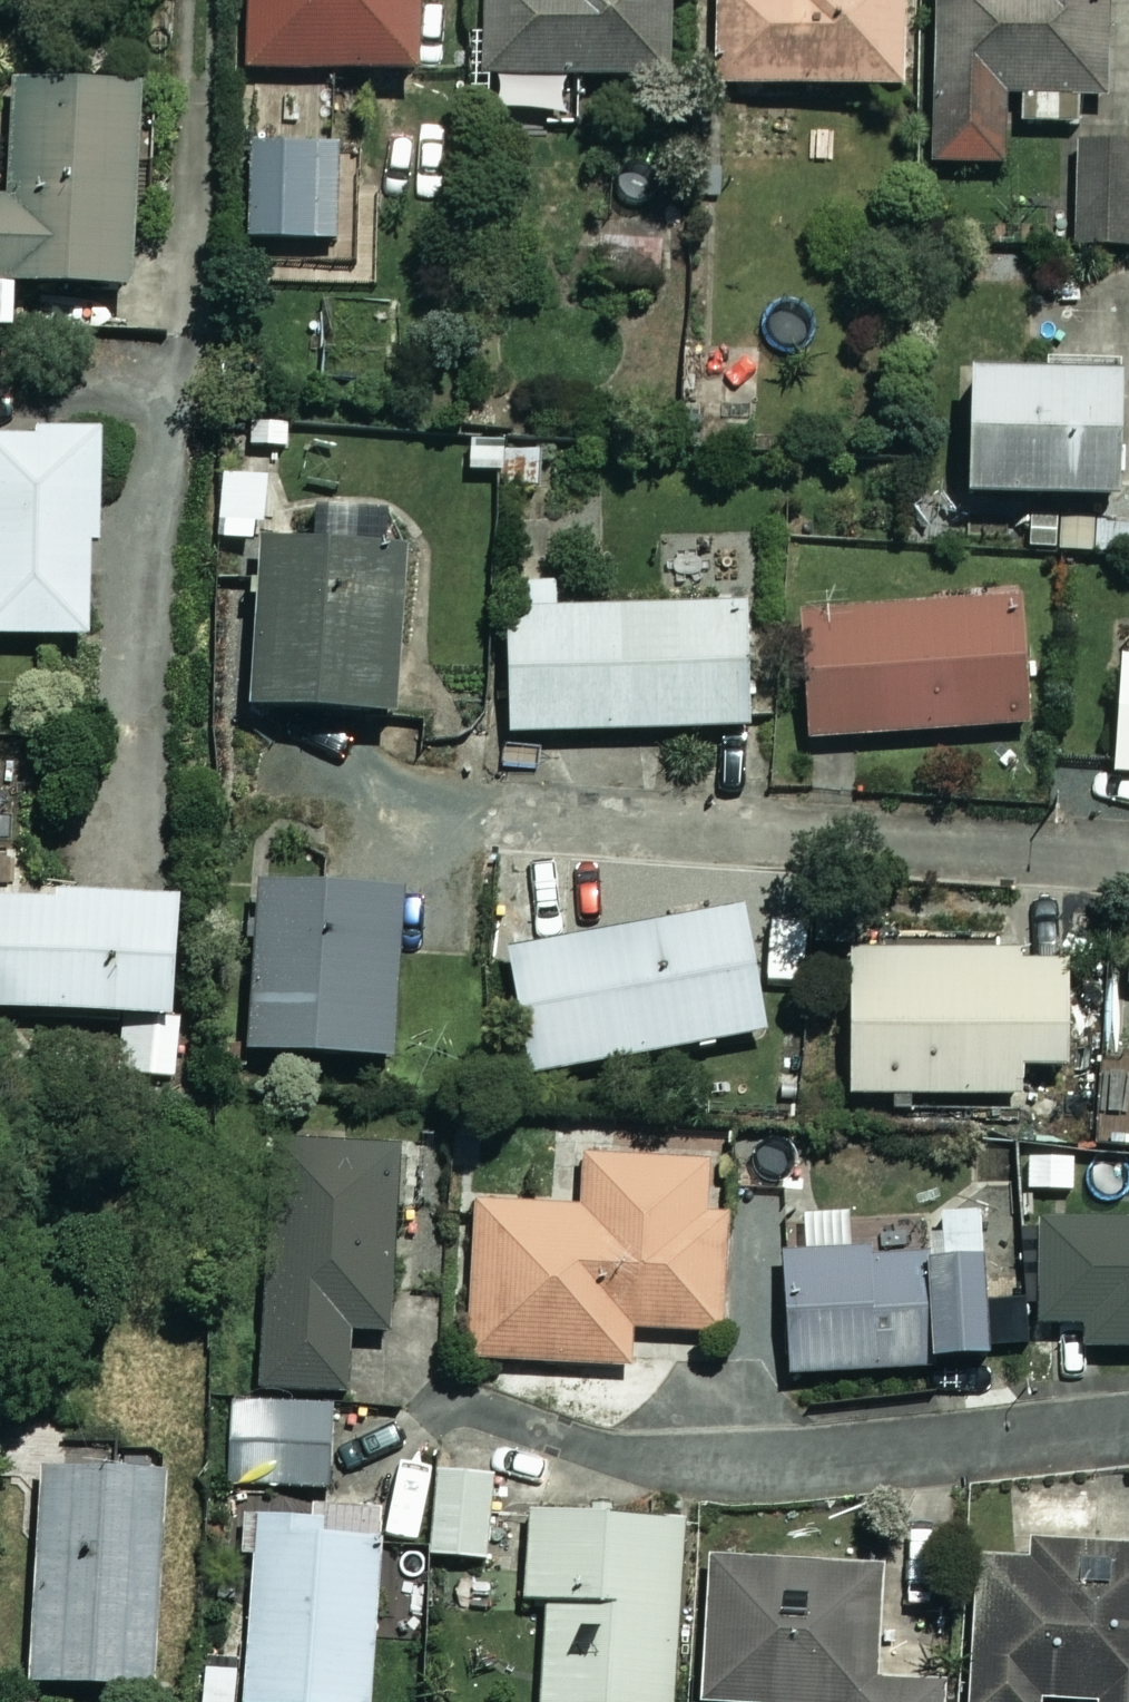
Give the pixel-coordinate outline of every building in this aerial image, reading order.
[(250,70),(425,76),(426,0),(251,0),(250,70)] [(485,77),(675,80),(677,0),(487,0),(485,77)] [(717,88),(908,92),(910,0),(718,0),(717,88)] [(1114,0),(939,0),(934,166),(1009,167),(1011,97),(1025,97),(1023,123),(1081,125),(1082,99),(1112,100),(1114,0)] [(19,88),(18,124),(17,202),(0,202),(0,331),(23,332),(24,288),(144,290),(148,91),(19,88)] [(1080,140),(1075,248),(1128,249),(1128,141),(1080,140)] [(352,244),(353,147),(256,146),(256,244),(352,244)] [(978,376),(970,499),(1127,503),(1128,466),(1128,380),(978,376)] [(98,642),(101,550),(110,551),(114,429),(47,427),(47,440),(0,438),(0,638),(98,642)] [(272,476),(227,477),(229,543),(274,542),(272,476)] [(406,719),(415,544),(405,525),(386,514),(324,511),(322,550),(268,547),(259,711),(406,719)] [(566,585),(514,587),(519,737),(764,730),(760,607),(566,613),(566,585)] [(1041,740),(1033,600),(811,613),(819,753),(1041,740)] [(413,898),(263,890),(254,1055),(404,1063),(413,898)] [(0,899),(0,1016),(195,1021),(198,904),(27,900),(0,899)] [(777,1040),(760,913),(517,946),(534,1073),(777,1040)] [(1074,955),(856,958),(858,1098),(1033,1095),(1032,1069),(1076,1068),(1074,955)] [(272,1139),(259,1391),(351,1396),(354,1334),(397,1336),(407,1146),(313,1141),(272,1139)] [(717,1163),(592,1160),(591,1207),(482,1204),(477,1363),(635,1368),(636,1331),(731,1334),(735,1217),(715,1216),(717,1163)] [(1030,1273),(1026,1212),(949,1216),(951,1252),(792,1261),(799,1373),(1003,1361),(998,1275),(1030,1273)] [(1047,1227),(1049,1333),(1092,1332),(1092,1353),(1128,1352),(1128,1226),(1047,1227)] [(333,1490),(335,1407),(227,1400),(223,1484),(333,1490)] [(496,1469),(444,1467),(440,1557),(493,1559),(496,1469)] [(45,1473),(39,1687),(83,1688),(84,1678),(99,1678),(98,1689),(164,1690),(170,1476),(45,1473)] [(247,1516),(243,1556),(256,1556),(245,1701),(378,1701),(384,1546),(385,1513),(317,1508),(315,1521),(247,1516)] [(534,1517),(533,1606),(553,1606),(552,1701),(683,1701),(685,1519),(534,1517)] [(987,1555),(987,1610),(971,1610),(972,1701),(1128,1701),(1128,1554),(987,1555)] [(717,1560),(710,1701),(953,1701),(954,1688),(882,1684),(888,1569),(717,1560)]
